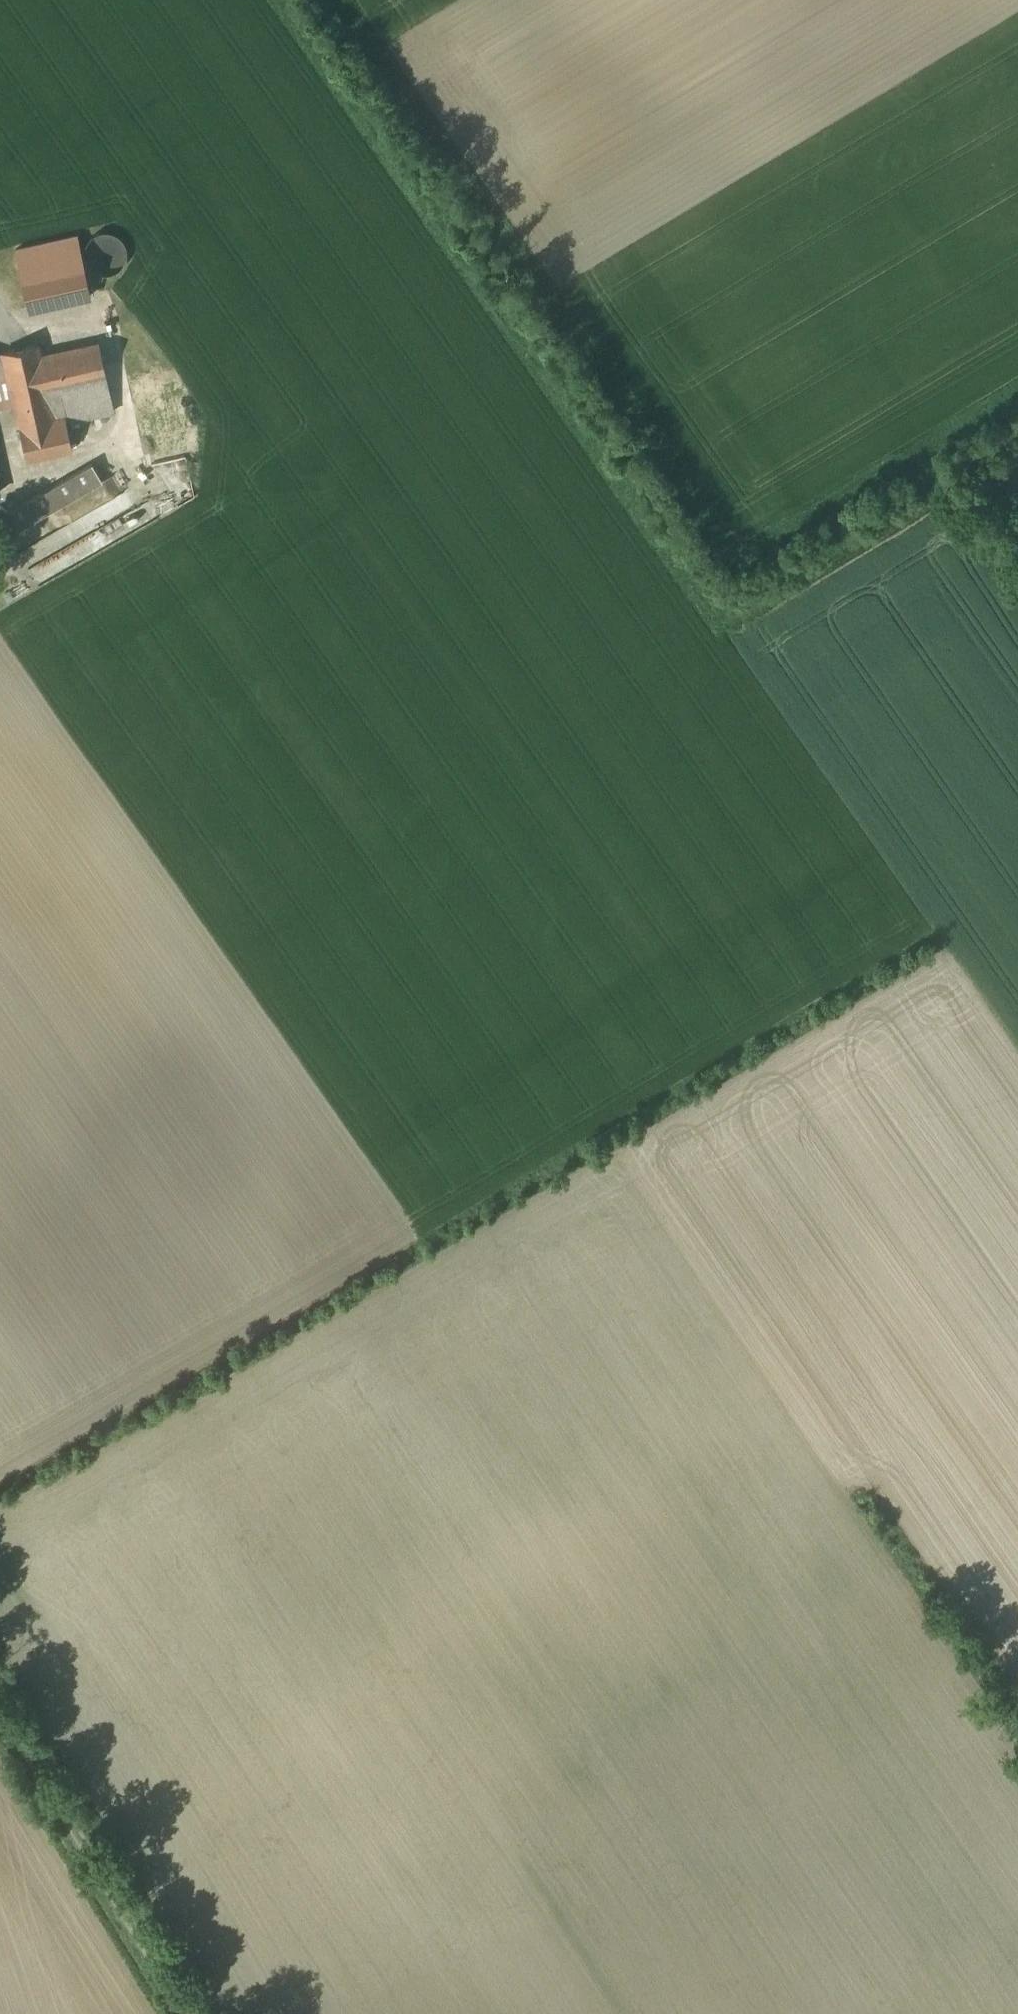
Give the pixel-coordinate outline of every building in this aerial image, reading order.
[(84,253),(84,256),(85,259),(86,262),(87,265),(89,268),(92,270),(95,272),(98,273),(101,274),(104,275),(107,275),(110,274),(114,273),(117,271),(119,270),(122,267),(123,265),(125,262),(126,259),(127,255),(127,252),(126,249),(125,246),(124,243),(122,240),(120,237),(117,235),(114,234),(111,233),(108,232),(105,232),(102,232),(98,233),(95,234),(93,236),(90,238),(88,240),(86,243),(85,246),(84,249),(84,253)] [(16,250),(29,310),(90,296),(77,237),(16,250)] [(14,404),(26,459),(72,449),(66,422),(114,412),(99,343),(40,356),(38,343),(2,351),(3,353),(8,374),(14,404)] [(133,402),(138,401),(152,464),(186,457),(172,393),(177,392),(173,372),(128,381),(133,402)] [(0,376),(0,407),(14,404),(8,374),(0,376)] [(92,464),(7,512),(17,529),(101,481),(92,464)]
